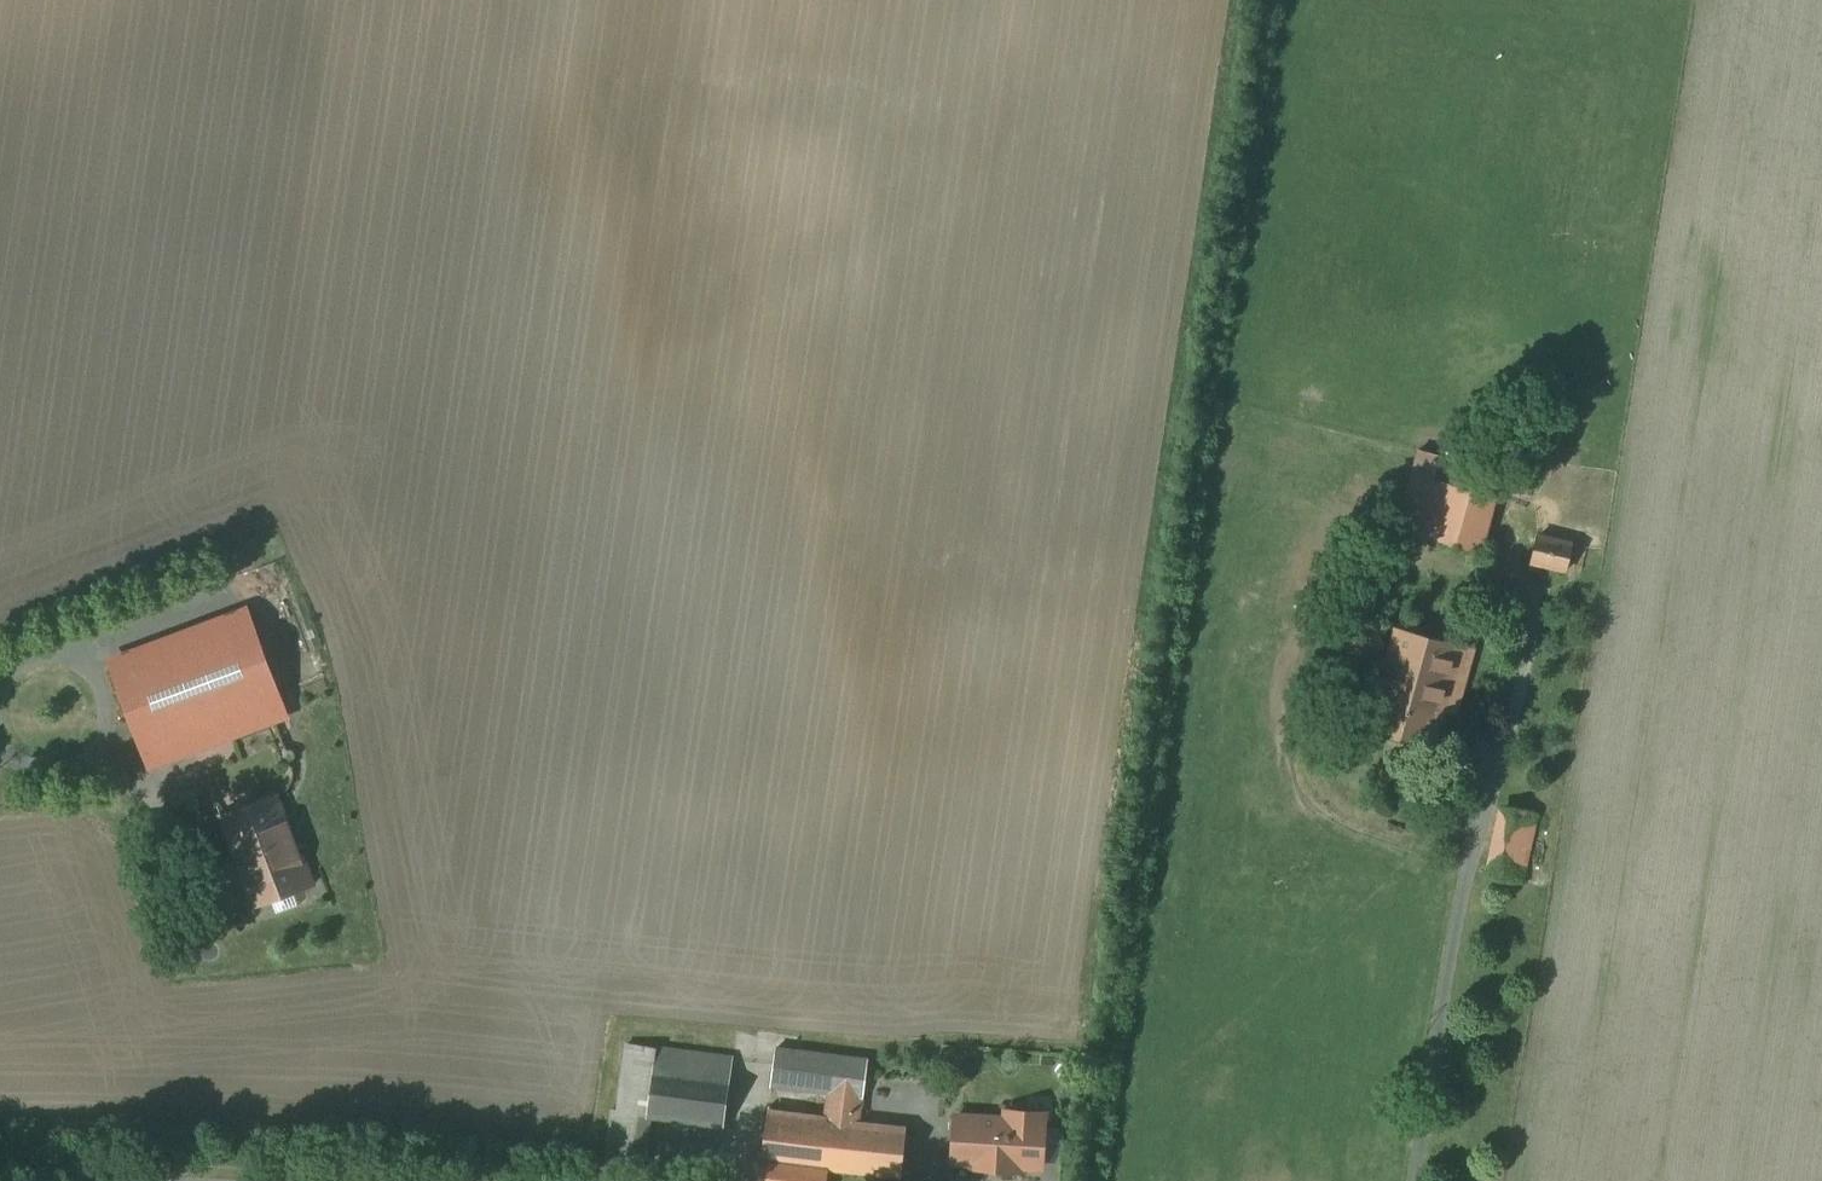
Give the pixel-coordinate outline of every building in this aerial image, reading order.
[(1496,495),(1435,479),(1442,455),(1420,449),(1398,530),(1480,553),(1496,495)] [(1574,544),(1538,536),(1532,561),(1568,570),(1574,544)] [(250,611),(111,663),(150,766),(199,748),(195,738),(285,705),(250,611)] [(1368,613),(1338,631),(1356,663),(1387,645),(1368,613)] [(1459,646),(1398,631),(1372,729),(1432,745),(1459,646)] [(277,795),(222,815),(245,877),(241,879),(251,906),(315,883),(304,855),(301,856),(277,795)] [(1537,813),(1502,805),(1486,872),(1522,881),(1537,813)] [(657,1048),(628,1044),(619,1111),(614,1111),(607,1161),(635,1165),(642,1114),(648,1115),(657,1048)] [(816,1119),(817,1117),(769,1111),(763,1158),(830,1168),(845,1169),(851,1122),(860,1123),(868,1059),(777,1047),(772,1086),(829,1092),(825,1120),(816,1119)] [(734,1058),(657,1048),(648,1115),(725,1125),(734,1058)] [(1007,1119),(956,1116),(953,1161),(955,1161),(955,1159),(975,1161),(975,1167),(989,1168),(989,1166),(999,1167),(998,1169),(1020,1170),(1020,1163),(1041,1164),(1041,1166),(1043,1166),(1045,1113),(1008,1110),(1007,1119)] [(860,1123),(851,1122),(845,1169),(902,1175),(906,1128),(860,1123)] [(762,1158),(759,1180),(828,1180),(830,1168),(763,1158),(762,1158)]
